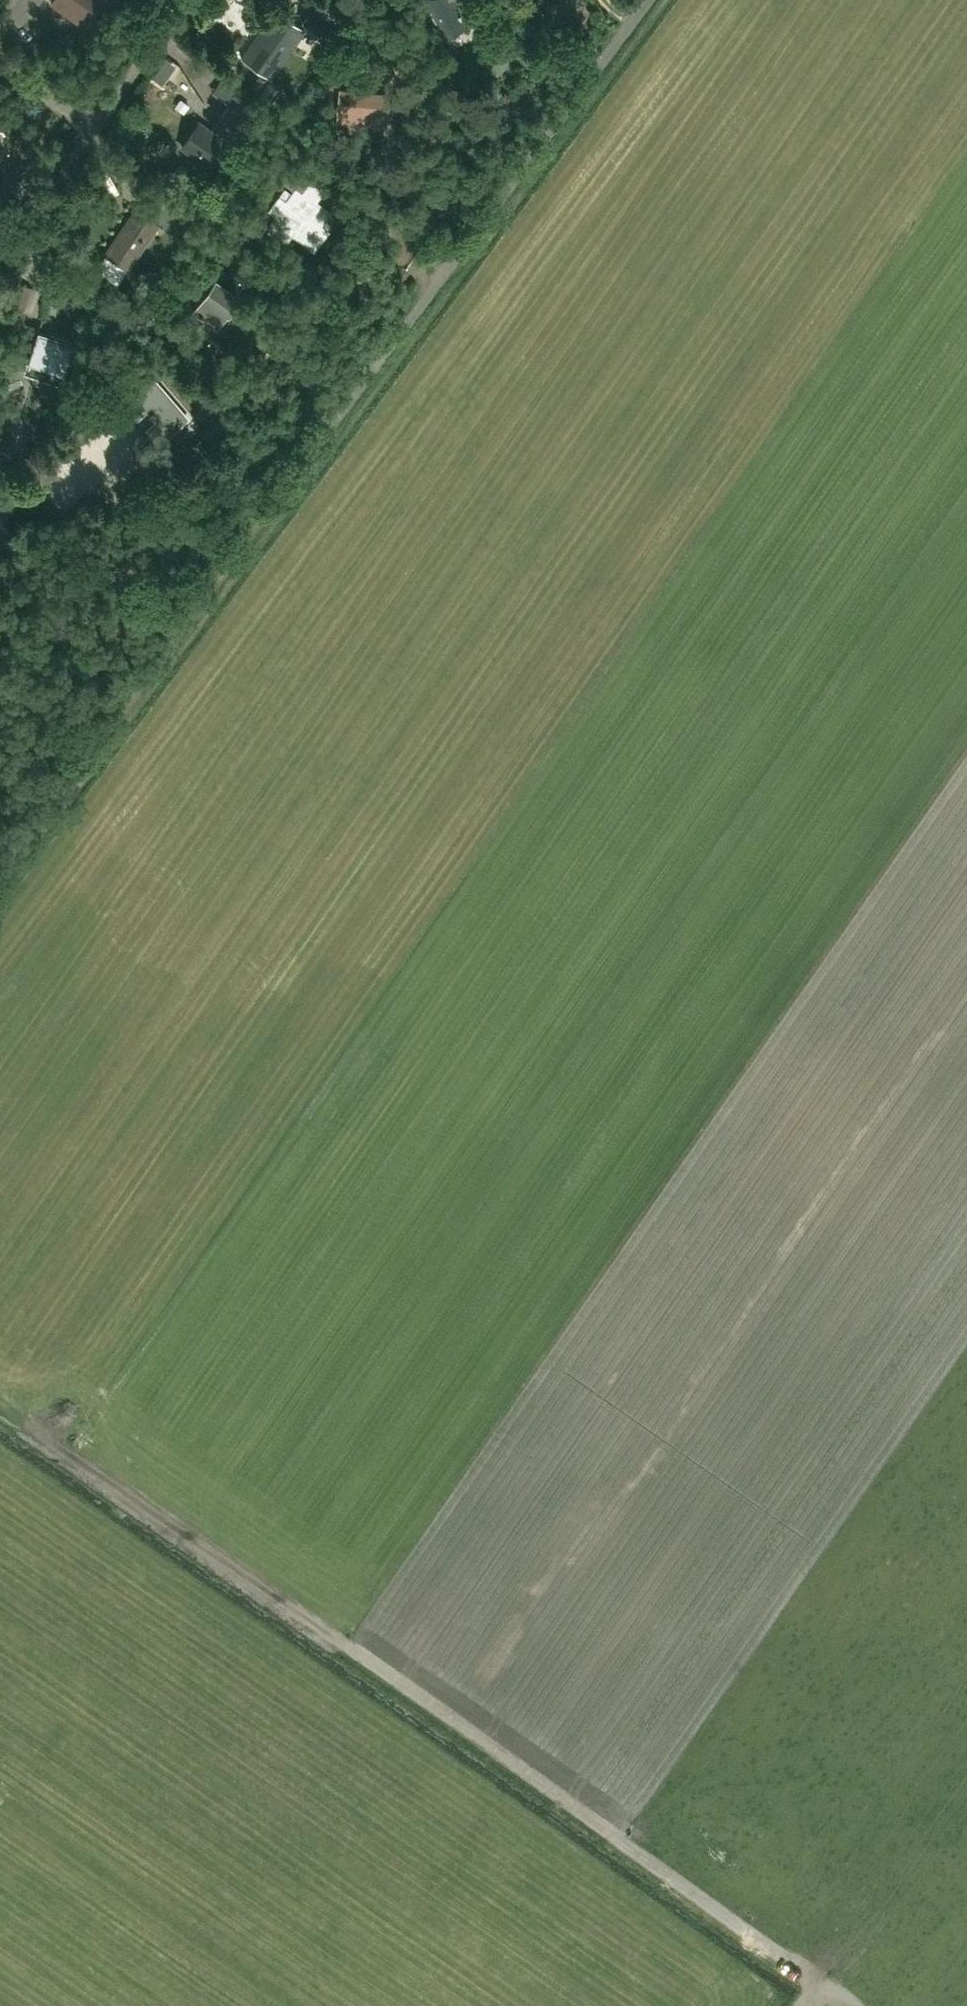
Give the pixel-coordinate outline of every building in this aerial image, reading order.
[(63,10),(85,26),(103,0),(53,0),(51,2),(63,10)] [(444,34),(466,24),(454,0),(428,0),(444,34)] [(304,29),(276,10),(242,59),(270,78),(304,29)] [(332,28),(310,11),(301,21),(324,38),(332,28)] [(359,126),(360,117),(382,119),(385,95),(341,91),(338,123),(359,126)] [(231,103),(221,117),(222,118),(214,131),(201,121),(184,145),(208,162),(224,139),(229,142),(238,130),(244,134),(254,120),(231,103)] [(285,161),(278,171),(297,186),(293,191),(287,187),(270,208),(278,214),(269,226),(288,240),(294,232),(314,248),(328,230),(320,224),(330,211),(321,204),(321,203),(303,190),(311,181),(285,161)] [(118,282),(157,224),(136,210),(96,267),(118,282)] [(218,325),(239,295),(217,280),(196,310),(218,325)] [(67,371),(77,342),(42,330),(32,359),(67,371)] [(128,400),(125,402),(137,416),(146,408),(150,412),(148,414),(151,417),(153,416),(157,420),(150,426),(148,428),(159,441),(186,418),(153,379),(128,400)]
